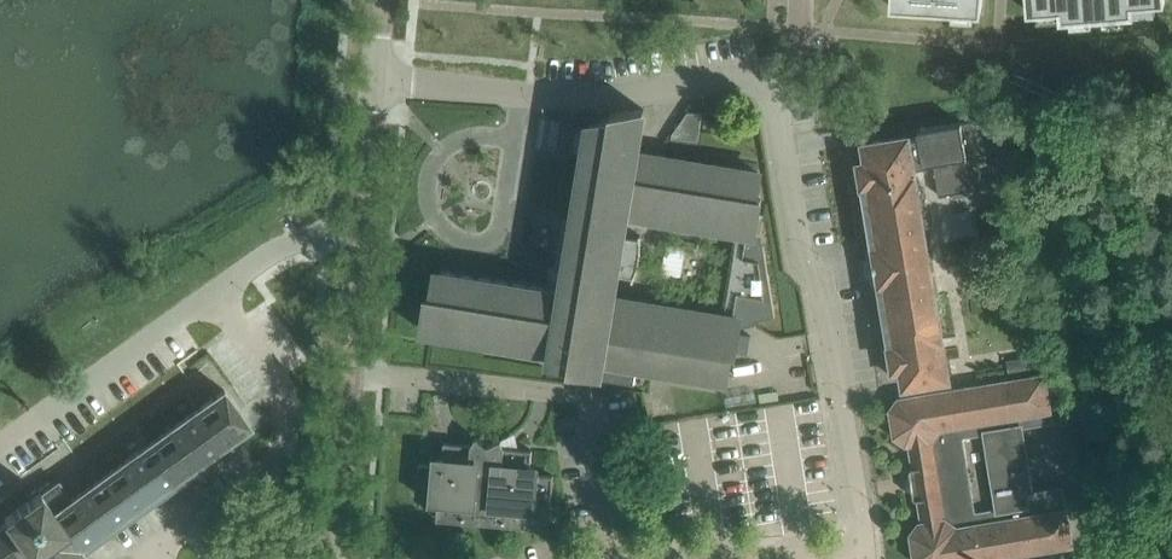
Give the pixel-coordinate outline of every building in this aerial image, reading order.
[(891,5),(952,9),(975,11),(982,11),(983,0),(891,0),(891,5)] [(1028,10),(1038,10),(1061,8),(1062,17),(1070,16),(1093,14),(1102,14),(1125,12),(1133,11),(1133,2),(1156,1),(1165,0),(1027,0),(1028,10)] [(431,17),(430,46),(473,47),(474,18),(431,17)] [(748,234),(755,235),(761,198),(755,197),(759,172),(653,154),(637,152),(638,150),(636,149),(635,151),(629,150),(633,128),(641,129),(644,109),(611,113),(612,115),(611,121),(590,124),(574,221),(566,220),(566,218),(564,218),(557,264),(558,264),(566,269),(562,290),(441,270),(437,295),(428,293),(422,329),(553,350),(552,356),(572,359),(571,366),(599,371),(598,377),(634,383),(637,367),(725,381),(729,354),(736,355),(742,318),(754,316),(755,319),(775,316),(764,245),(747,242),(748,234)] [(699,141),(701,123),(702,112),(688,111),(673,133),(672,137),(699,141)] [(866,160),(859,162),(859,164),(863,182),(863,185),(864,185),(874,246),(865,248),(868,260),(870,273),(872,285),(881,283),(891,345),(890,346),(891,348),(894,366),(894,369),(902,367),(905,385),(929,381),(950,377),(946,349),(946,348),(916,177),(915,170),(926,168),(925,163),(933,162),(939,195),(982,188),(977,155),(1009,150),(1004,115),(918,129),(919,136),(910,137),(909,135),(864,142),(866,160)] [(1065,497),(1063,485),(1034,490),(1024,426),(1053,421),(1046,375),(899,398),(891,409),(896,436),(907,444),(910,443),(914,467),(913,467),(912,467),(911,468),(910,469),(910,471),(914,496),(915,497),(916,498),(917,498),(919,498),(923,522),(920,523),(912,534),(916,558),(984,558),(994,557),(994,558),(1025,558),(1024,553),(1073,545),(1067,506),(1069,506),(1067,497),(1065,497)] [(31,554),(35,558),(89,558),(83,550),(103,535),(101,531),(113,523),(250,424),(225,389),(223,390),(86,487),(71,498),(59,481),(42,493),(41,492),(5,518),(7,521),(0,526),(0,558),(25,558),(31,554)] [(532,450),(505,447),(502,440),(503,440),(502,438),(488,445),(476,436),(475,437),(476,438),(472,444),(444,442),(443,459),(436,458),(436,465),(419,463),(416,492),(433,494),(433,500),(439,501),(438,518),(526,525),(527,508),(534,509),(534,503),(551,504),(554,475),(537,474),(537,467),(531,466),(532,450)]
